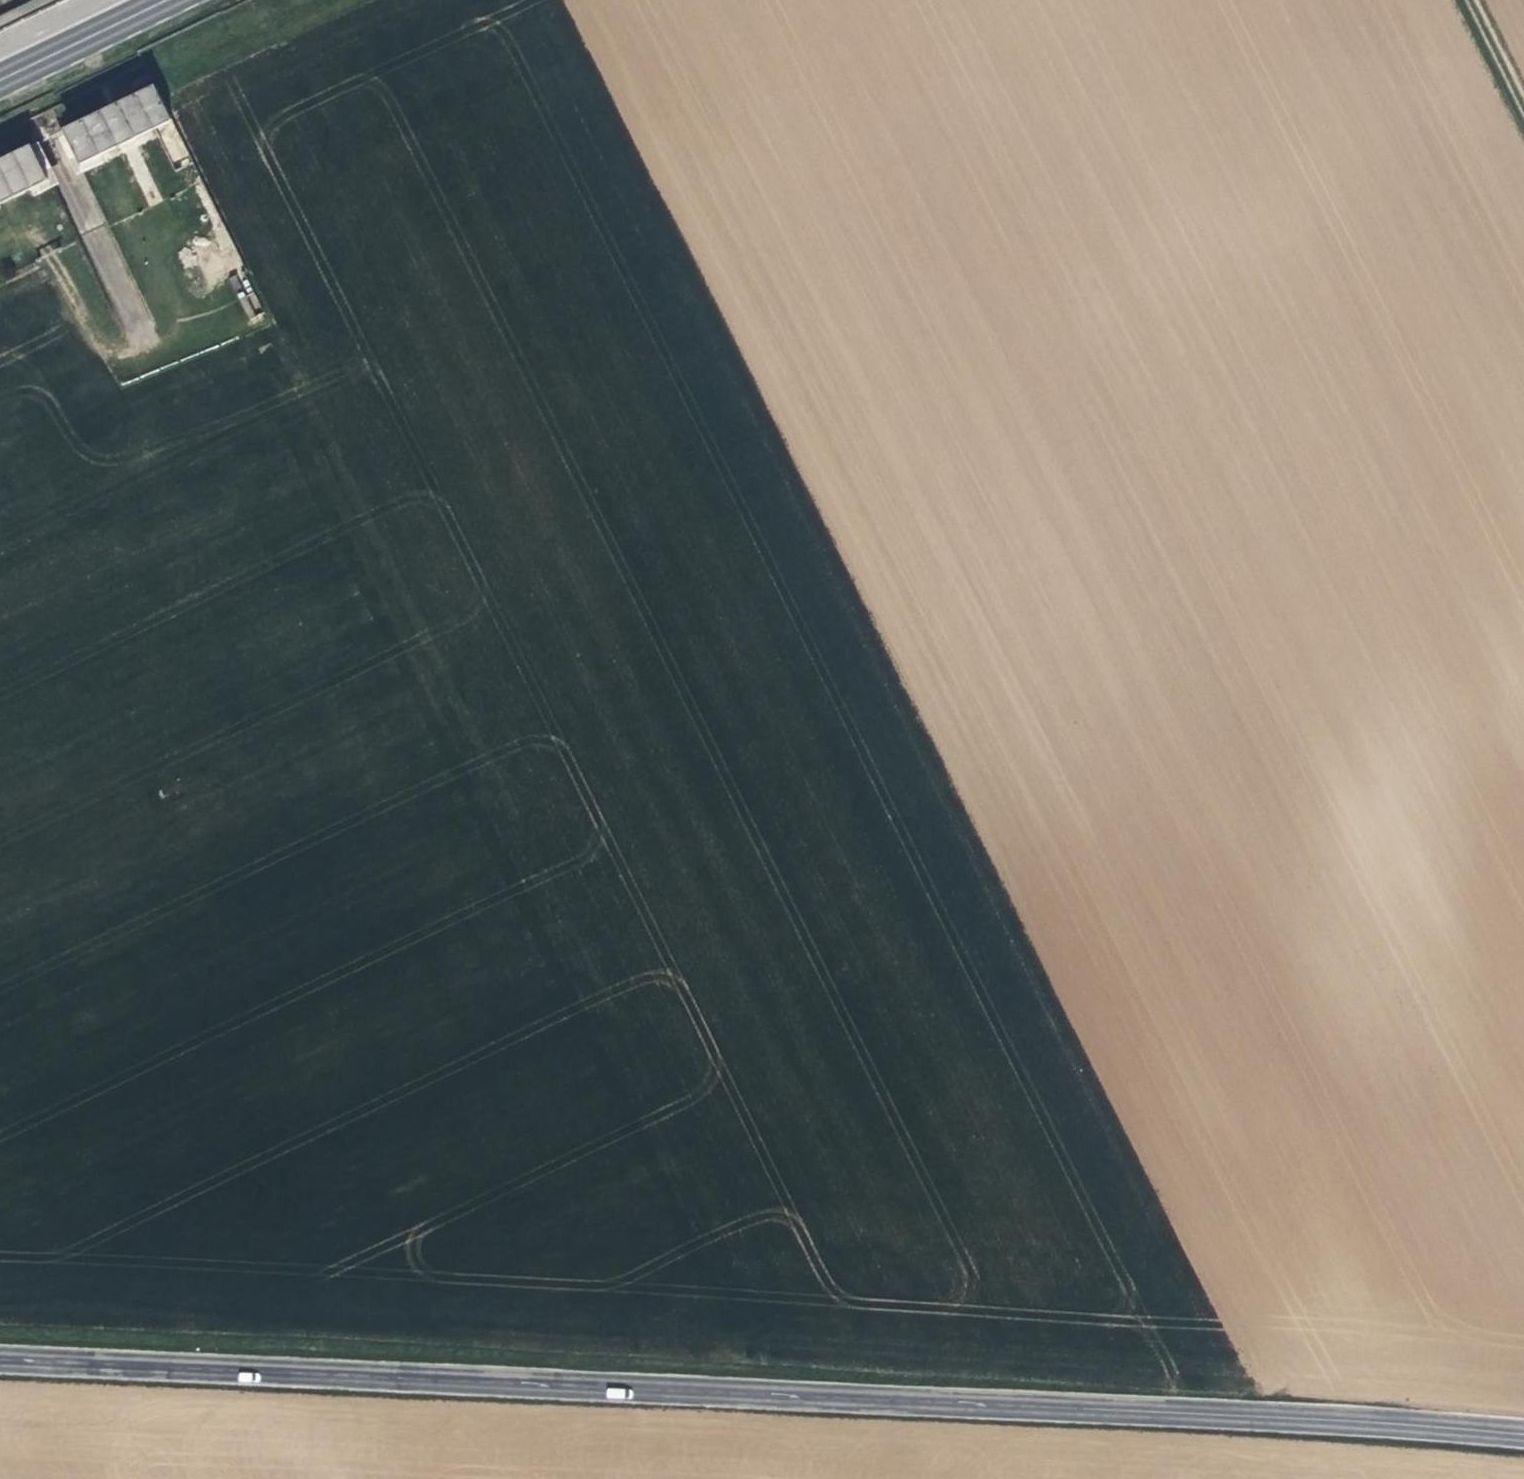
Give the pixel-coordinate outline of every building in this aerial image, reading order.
[(65,0),(38,0),(0,18),(0,31),(65,0)] [(173,119),(167,107),(157,84),(63,129),(80,163),(173,119)] [(163,132),(174,160),(187,155),(175,127),(163,132)] [(34,144),(0,161),(0,203),(51,178),(34,144)]
